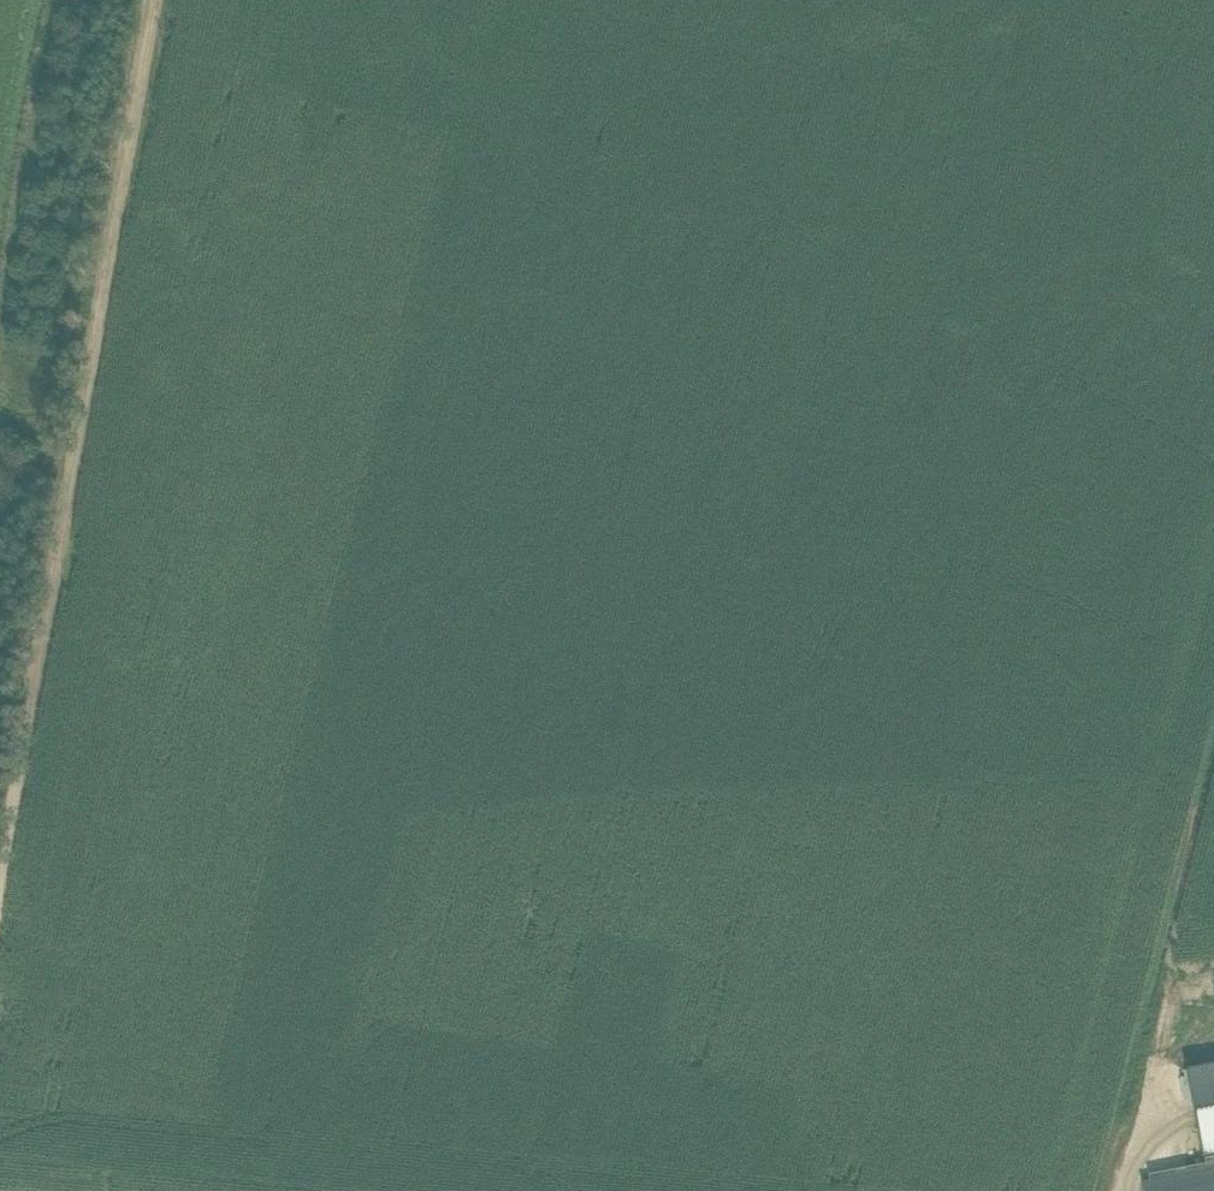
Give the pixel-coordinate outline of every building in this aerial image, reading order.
[(1204,1158),(1213,1156),(1213,1065),(1186,1071),(1204,1158)] [(1141,1183),(1143,1190),(1213,1190),(1213,1157),(1204,1158),(1205,1164),(1148,1175),(1149,1182),(1141,1183)]
